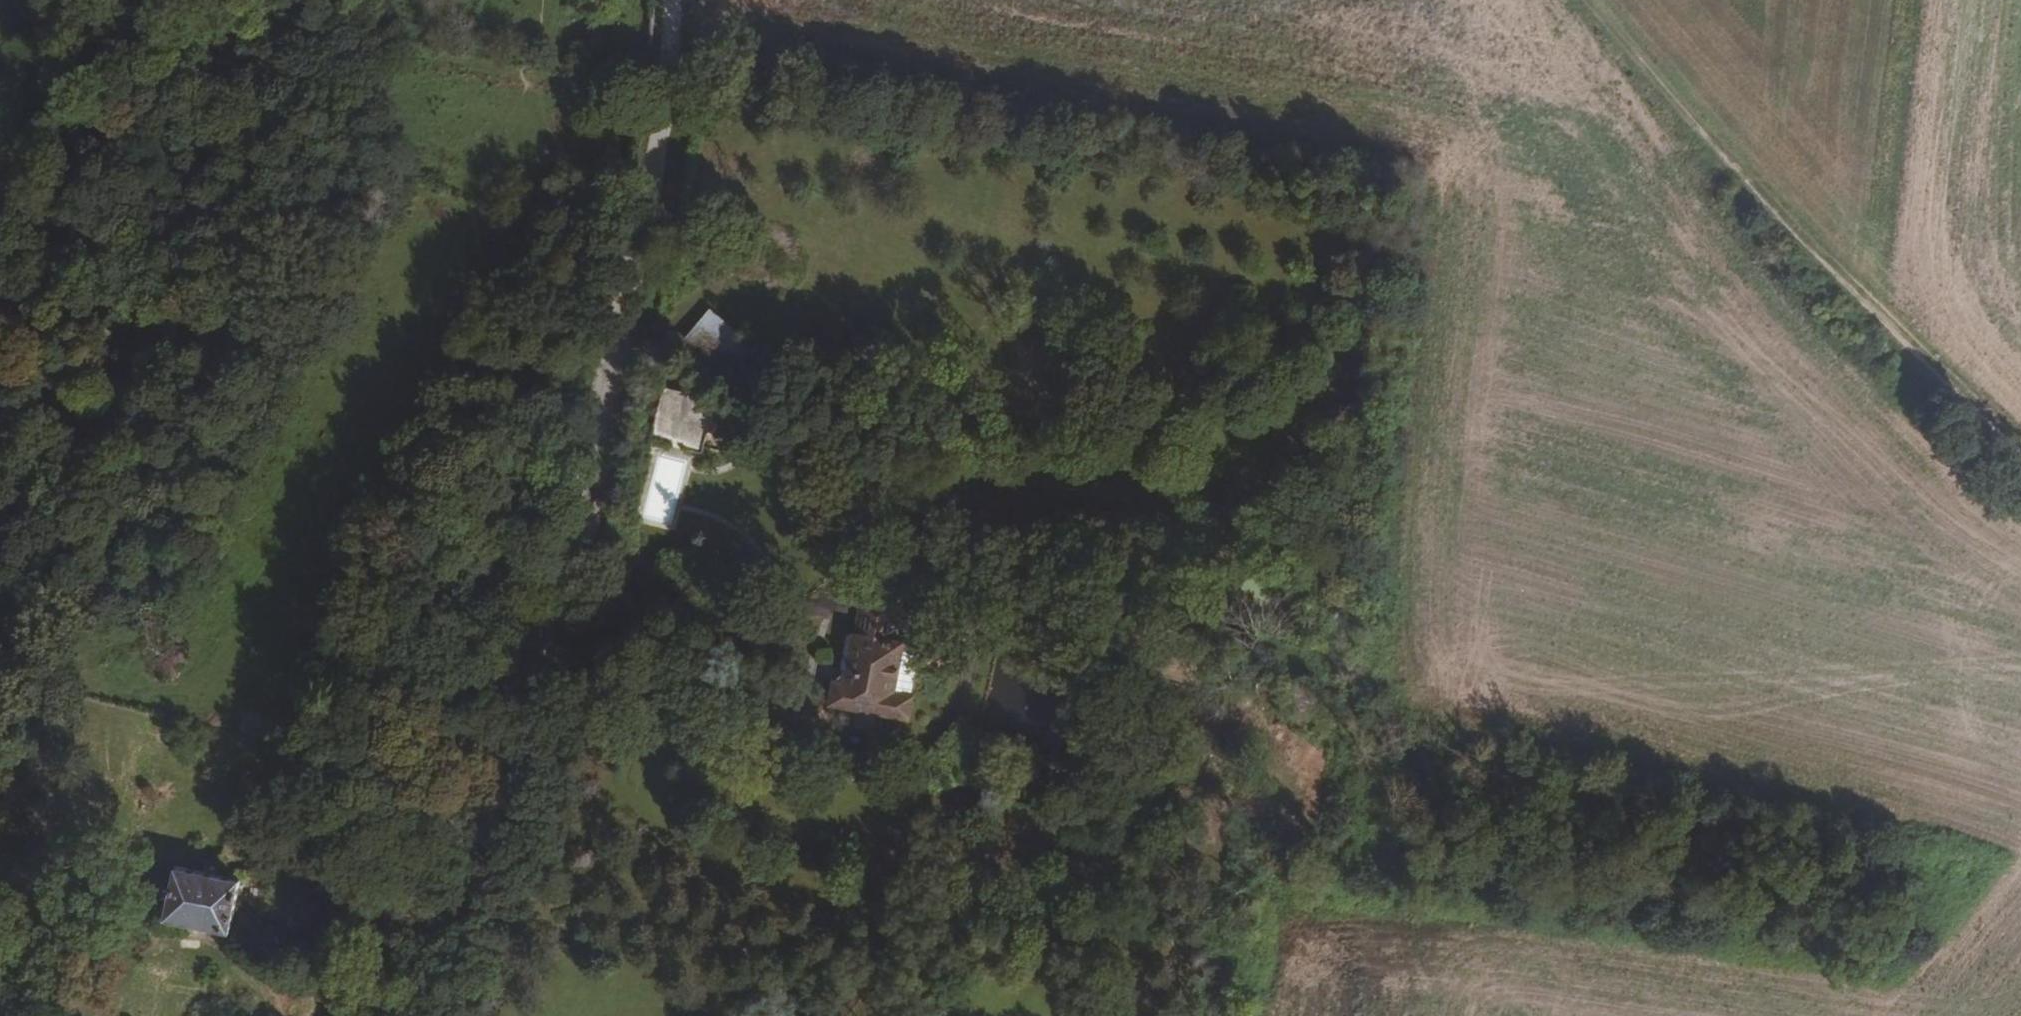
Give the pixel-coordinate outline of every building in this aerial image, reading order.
[(697,328),(731,361),(748,343),(714,310),(697,328)] [(667,383),(663,395),(704,407),(707,392),(667,383)] [(663,395),(657,424),(697,432),(704,407),(663,395)] [(834,672),(830,694),(858,701),(876,704),(908,710),(913,684),(896,681),(906,633),(851,622),(841,672),(834,672)] [(906,633),(896,681),(913,684),(921,636),(906,633)] [(1286,677),(1271,701),(1293,714),(1309,688),(1286,677)] [(858,701),(855,719),(871,722),(876,704),(858,701)] [(829,738),(824,760),(887,773),(892,751),(829,738)] [(238,878),(174,866),(165,920),(229,931),(238,878)]
